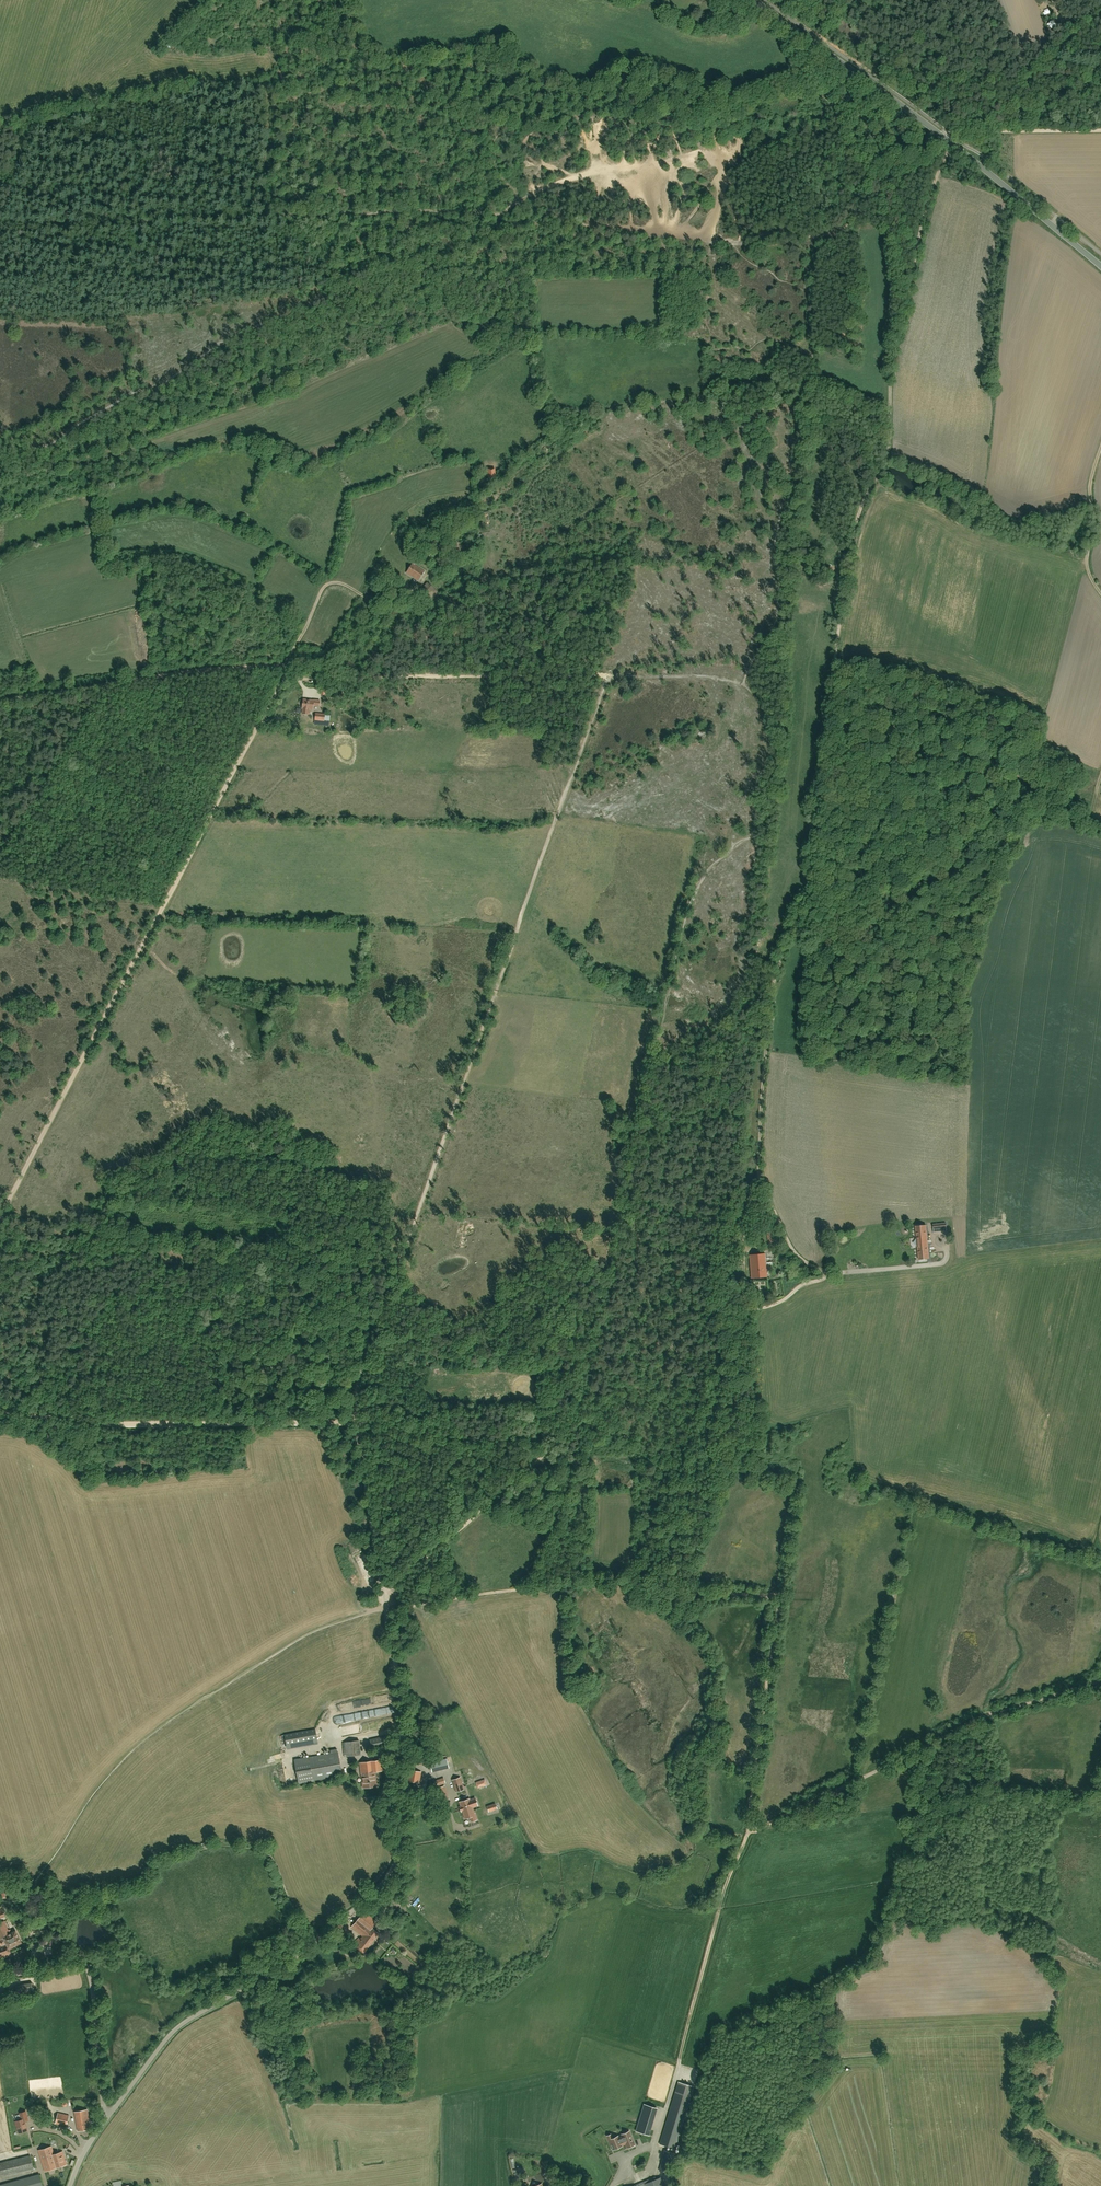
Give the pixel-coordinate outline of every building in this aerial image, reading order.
[(487,479),(495,479),(495,469),(487,469),(487,471),(484,471),(484,476),(487,476),(487,479)] [(418,580),(424,571),(412,563),(406,572),(418,580)] [(435,597),(439,592),(427,582),(419,591),(433,603),(437,598),(435,597)] [(319,706),(320,700),(314,700),(303,699),(302,708),(313,709),(314,705),(319,706)] [(316,713),(315,719),(315,723),(324,724),(325,714),(316,713)] [(946,1220),(929,1222),(930,1231),(946,1230),(946,1220)] [(929,1258),(926,1225),(915,1226),(919,1260),(929,1258)] [(749,1254),(749,1281),(762,1281),(762,1268),(765,1268),(770,1268),(770,1254),(769,1254),(749,1254)] [(361,1696),(331,1701),(333,1711),(362,1706),(361,1701),(362,1701),(361,1696)] [(365,1710),(331,1716),(332,1721),(366,1715),(365,1710)] [(368,1720),(355,1722),(356,1729),(369,1727),(368,1720)] [(372,1748),(388,1744),(386,1735),(370,1739),(372,1748)] [(344,1756),(361,1754),(359,1740),(342,1742),(344,1756)] [(294,1759),(299,1783),(342,1775),(338,1752),(337,1752),(331,1753),(294,1759)] [(432,1772),(449,1768),(446,1759),(430,1763),(432,1772)] [(377,1786),(375,1771),(384,1770),(382,1760),(359,1762),(361,1773),(363,1787),(377,1786)] [(407,1781),(419,1783),(421,1772),(409,1770),(407,1781)] [(456,1792),(464,1789),(460,1777),(452,1779),(456,1792)] [(484,1779),(476,1782),(477,1787),(483,1785),(483,1786),(486,1785),(484,1779)] [(443,1800),(448,1799),(444,1786),(439,1787),(443,1800)] [(458,1800),(459,1804),(461,1809),(464,1816),(468,1815),(470,1819),(475,1818),(473,1811),(470,1805),(473,1804),(471,1799),(469,1799),(468,1798),(468,1796),(458,1800)] [(489,1811),(497,1808),(495,1803),(487,1806),(489,1811)] [(364,1953),(380,1934),(372,1927),(378,1922),(365,1911),(352,1927),(363,1936),(361,1938),(360,1936),(353,1944),(364,1953)] [(6,1957),(6,1956),(11,1954),(9,1947),(21,1942),(15,1931),(10,1933),(4,1920),(0,1921),(0,1959),(6,1957)] [(349,1940),(353,1935),(341,1923),(337,1927),(349,1940)] [(0,1962),(2,1969),(12,1966),(10,1959),(0,1962)] [(18,1986),(19,1996),(33,1994),(31,1984),(31,1983),(17,1985),(18,1986)] [(675,2148),(688,2106),(694,2086),(679,2082),(659,2144),(675,2148)] [(53,2114),(46,2109),(42,2114),(50,2119),(53,2114)] [(91,2128),(89,2119),(88,2109),(75,2111),(78,2131),(91,2128)] [(29,2120),(28,2118),(27,2111),(20,2112),(22,2119),(16,2121),(19,2132),(28,2130),(26,2121),(29,2120)] [(66,2129),(67,2125),(69,2115),(58,2112),(56,2123),(61,2124),(60,2128),(66,2129)] [(637,2125),(636,2131),(648,2135),(650,2129),(637,2125)] [(627,2148),(629,2147),(635,2145),(629,2131),(622,2134),(622,2135),(618,2136),(613,2138),(611,2134),(607,2136),(610,2144),(613,2150),(616,2148),(616,2147),(617,2147),(620,2145),(620,2146),(622,2146),(622,2145),(626,2144),(627,2148)] [(67,2164),(63,2151),(55,2154),(53,2146),(40,2150),(45,2170),(48,2169),(56,2167),(64,2165),(67,2164)] [(659,2170),(668,2172),(673,2152),(664,2150),(659,2170)] [(31,2155),(0,2163),(0,2177),(34,2168),(31,2155)] [(40,2174),(0,2185),(43,2185),(40,2174)] [(643,2181),(632,2185),(644,2185),(645,2185),(664,2185),(660,2177),(644,2184),(643,2181)]
